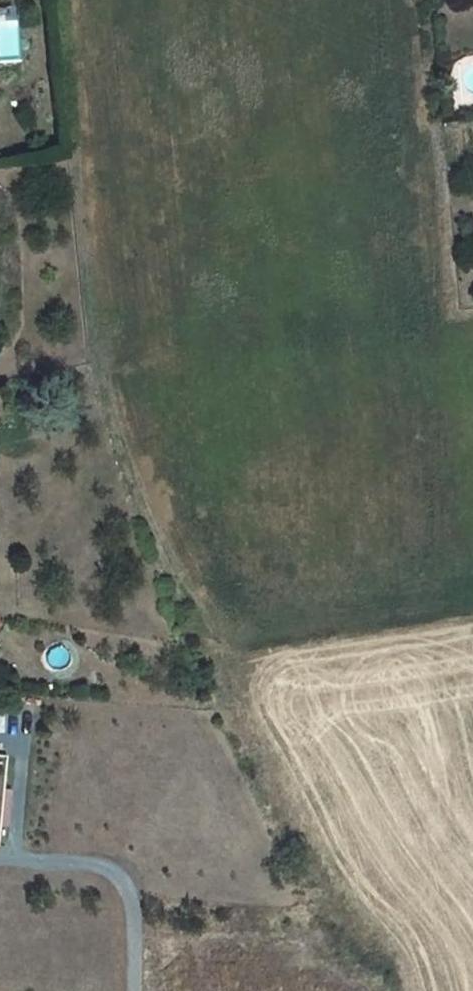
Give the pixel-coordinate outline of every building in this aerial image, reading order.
[(0,22),(0,48),(1,60),(20,59),(19,21),(0,22)]
